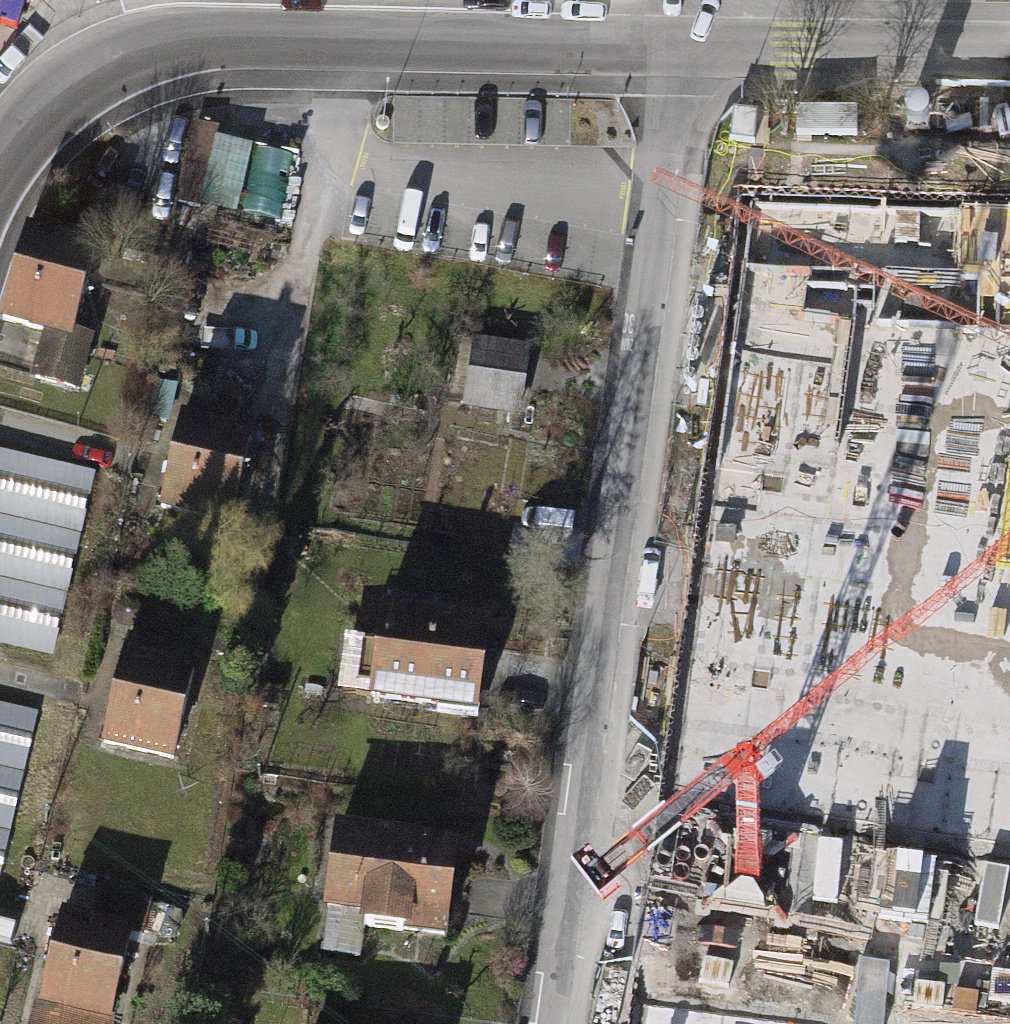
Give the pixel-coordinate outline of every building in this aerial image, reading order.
[(187,200),(250,205),(256,124),(193,120),(187,200)] [(750,198),(668,793),(1009,839),(1009,667),(861,646),(897,372),(1009,376),(1009,205),(750,198)] [(17,236),(0,296),(0,320),(63,337),(86,255),(17,236)] [(532,351),(473,341),(463,405),(522,415),(532,351)] [(248,432),(172,415),(149,514),(226,532),(248,432)] [(81,473),(0,456),(0,642),(44,650),(81,473)] [(487,628),(368,609),(354,696),(473,715),(487,628)] [(195,671),(113,651),(88,755),(171,774),(195,671)] [(27,713),(0,707),(0,836),(27,713)] [(451,850),(323,835),(312,928),(440,943),(451,850)] [(50,916),(25,1023),(111,1023),(132,935),(50,916)] [(642,998),(638,1023),(835,1023),(642,998)]
